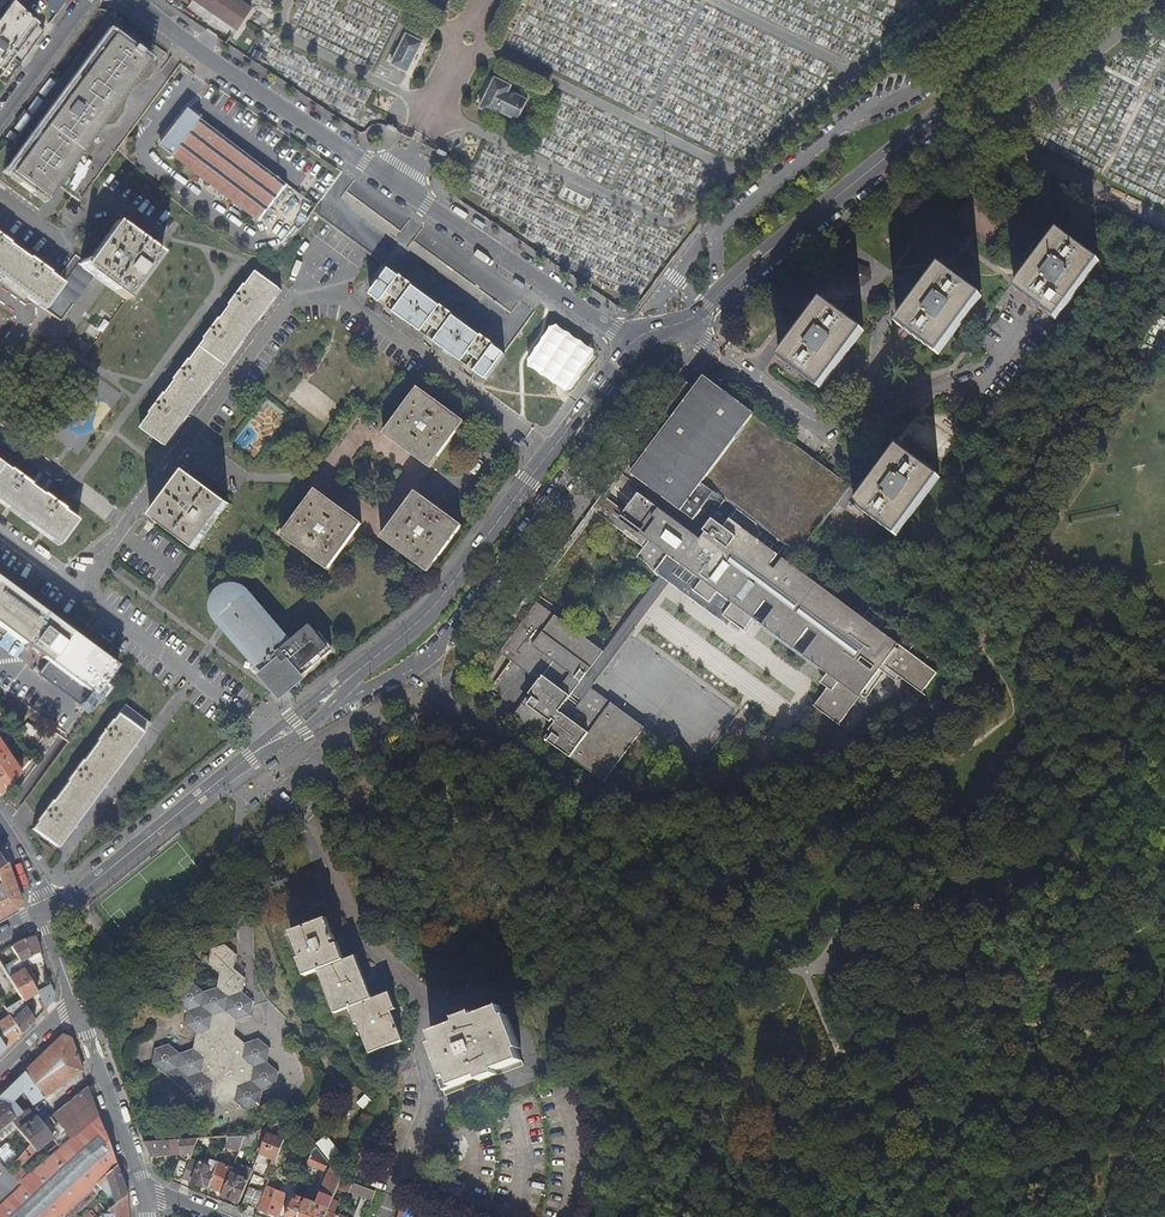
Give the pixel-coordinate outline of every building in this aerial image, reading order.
[(21,13),(35,0),(9,0),(21,13)] [(56,15),(67,0),(43,0),(56,15)] [(243,0),(195,0),(237,29),(253,6),(243,0)] [(0,9),(0,23),(31,50),(43,33),(6,1),(0,9)] [(507,48),(548,65),(548,53),(539,49),(546,49),(547,10),(532,9),(527,21),(515,21),(514,30),(507,48)] [(80,201),(118,150),(119,150),(129,135),(182,64),(164,51),(111,12),(75,62),(60,81),(11,148),(10,150),(4,146),(0,151),(0,181),(29,202),(40,210),(51,194),(54,191),(58,185),(59,186),(80,201)] [(22,61),(31,50),(0,23),(0,45),(22,61)] [(221,34),(219,38),(227,43),(230,40),(221,34)] [(423,42),(407,34),(393,63),(409,71),(423,42)] [(4,86),(22,61),(0,45),(0,82),(4,86)] [(481,106),(498,115),(500,110),(519,119),(529,99),(509,90),(511,85),(495,77),(481,106)] [(282,194),(288,185),(191,111),(163,147),(168,150),(167,151),(167,152),(167,153),(167,155),(168,156),(169,157),(171,157),(172,157),(174,156),(174,155),(261,221),(271,209),(282,194)] [(956,166),(946,159),(935,173),(945,181),(956,166)] [(287,198),(282,194),(271,209),(276,213),(287,198)] [(301,215),(307,219),(312,212),(317,206),(316,205),(310,201),(301,215)] [(76,255),(58,279),(64,283),(45,309),(61,321),(74,304),(95,276),(128,300),(162,254),(118,221),(87,263),(76,255)] [(45,309),(64,283),(58,279),(50,273),(51,272),(31,257),(30,258),(10,244),(11,242),(0,234),(0,276),(45,309)] [(1088,266),(1049,238),(1005,297),(1044,325),(1088,266)] [(857,290),(869,284),(860,264),(848,270),(857,290)] [(247,285),(246,284),(206,338),(207,339),(192,359),(191,359),(150,413),(152,414),(141,428),(167,447),(283,290),(257,271),(247,285)] [(390,315),(477,384),(496,358),(495,357),(490,353),(491,352),(470,337),(469,338),(450,324),(451,322),(430,307),(429,308),(409,293),(410,292),(389,277),(388,278),(381,273),(365,298),(390,315)] [(923,361),(966,303),(927,275),(884,333),(923,361)] [(848,339),(809,311),(766,369),(804,398),(848,339)] [(549,324),(522,367),(567,395),(594,351),(549,324)] [(703,377),(695,388),(668,424),(661,434),(653,445),(715,492),(727,501),(731,503),(737,508),(788,546),(801,555),(821,528),(851,488),(703,377)] [(659,417),(668,424),(695,388),(686,381),(659,417)] [(431,469),(465,422),(419,388),(384,435),(431,469)] [(693,521),(708,501),(715,492),(653,445),(631,474),(693,521)] [(938,478),(899,449),(856,507),(895,536),(938,478)] [(49,550),(69,524),(55,514),(56,512),(2,472),(1,473),(0,473),(0,513),(49,550)] [(606,498),(623,475),(619,472),(601,495),(606,498)] [(183,556),(217,510),(173,477),(139,523),(183,556)] [(328,571),(363,524),(316,489),(281,536),(328,571)] [(429,573),(463,527),(416,491),(382,538),(429,573)] [(715,492),(708,501),(720,510),(727,501),(715,492)] [(675,520),(640,494),(626,514),(654,534),(657,530),(664,534),(675,520)] [(788,546),(737,508),(727,523),(729,524),(726,528),(714,520),(705,532),(707,534),(702,540),(675,520),(664,534),(657,530),(654,534),(626,514),(606,498),(601,495),(591,508),(596,512),(595,513),(623,534),(625,531),(639,540),(636,543),(644,549),(637,558),(646,564),(657,577),(658,578),(660,575),(672,558),(677,562),(678,560),(737,603),(728,615),(737,623),(747,630),(753,622),(756,617),(768,602),(777,609),(767,622),(840,675),(829,690),(816,708),(842,727),(866,694),(879,677),(882,672),(880,670),(885,663),(925,693),(941,672),(928,663),(934,654),(874,610),(867,619),(860,628),(830,605),(837,596),(843,587),(813,564),(800,582),(780,568),(774,576),(769,572),(775,564),(788,546)] [(639,540),(625,531),(623,534),(636,543),(639,540)] [(672,558),(660,575),(658,578),(604,653),(576,691),(585,698),(590,691),(671,583),(733,629),(737,623),(728,615),(737,603),(678,560),(677,562),(672,558)] [(774,576),(780,568),(775,564),(769,572),(774,576)] [(117,665),(114,663),(0,578),(0,625),(95,696),(117,665)] [(231,586),(211,592),(202,612),(213,626),(227,641),(245,665),(257,667),(254,680),(277,704),(300,684),(331,652),(309,627),(286,644),(268,617),(255,606),(251,596),(242,589),(231,586)] [(837,596),(830,605),(860,628),(867,619),(837,596)] [(538,604),(500,654),(539,683),(514,718),(604,785),(644,731),(590,691),(585,698),(568,721),(563,729),(553,722),(559,714),(576,691),(604,653),(538,604)] [(821,684),(829,690),(840,675),(767,622),(765,624),(756,617),(753,622),(827,677),(821,684)] [(733,681),(733,711),(794,710),(793,682),(785,682),(785,670),(762,670),(762,649),(751,650),(752,673),(725,674),(725,681),(733,681)] [(514,707),(532,681),(508,664),(489,689),(514,707)] [(883,680),(879,677),(866,694),(870,697),(883,680)] [(58,848),(150,725),(124,706),(113,721),(112,720),(96,741),(98,742),(83,762),(81,761),(66,781),(67,782),(53,802),(51,801),(36,822),(37,823),(32,829),(58,848)] [(568,721),(559,714),(553,722),(563,729),(568,721)] [(30,761),(24,754),(14,763),(0,742),(0,796),(30,761)] [(1,884),(0,885),(0,919),(18,909),(21,901),(7,864),(4,866),(0,869),(0,882),(1,884)] [(356,1024),(358,1024),(369,1053),(402,1041),(392,1011),(396,1009),(390,992),(371,999),(356,956),(345,960),(339,944),(334,946),(333,941),(334,940),(327,919),(292,932),(301,958),(299,959),(305,975),(319,970),(335,1013),(350,1008),(356,1024)] [(30,964),(42,959),(34,936),(22,941),(17,943),(11,946),(20,962),(27,958),(30,964)] [(156,1049),(153,1064),(197,1101),(210,1097),(221,1106),(235,1102),(246,1111),(259,1106),(262,1092),(275,1087),(279,1071),(267,1063),(270,1048),(259,1039),(245,1043),(235,1035),(237,1021),(250,1016),(253,1001),(243,993),(245,978),(234,969),(237,954),(226,945),(211,950),(208,964),(220,973),(217,987),(204,992),(193,982),(180,988),(177,1002),(188,1011),(185,1025),(196,1035),(193,1049),(181,1053),(170,1045),(156,1049)] [(0,998),(0,999),(4,1006),(6,1009),(22,999),(16,989),(9,978),(0,962),(0,982),(3,980),(10,991),(0,998)] [(24,969),(9,978),(16,989),(31,980),(24,969)] [(0,982),(0,998),(10,991),(3,980),(0,982)] [(23,1001),(38,992),(31,980),(16,989),(22,999),(23,1001)] [(51,984),(38,992),(45,1004),(47,1008),(52,1003),(54,994),(51,984)] [(23,1001),(22,999),(6,1009),(7,1010),(21,1034),(34,1021),(23,1001)] [(433,1046),(445,1079),(449,1078),(453,1087),(479,1077),(481,1081),(497,1075),(496,1071),(522,1061),(518,1051),(521,1050),(508,1017),(506,1018),(502,1007),(475,1017),(473,1014),(457,1020),(458,1023),(432,1033),(436,1044),(433,1046)] [(0,1021),(0,1041),(5,1049),(21,1034),(7,1010),(4,1012),(7,1017),(0,1021)] [(43,1098),(83,1071),(71,1039),(62,1035),(25,1071),(43,1098)] [(479,1077),(453,1087),(443,1091),(445,1097),(524,1067),(522,1061),(496,1071),(497,1075),(481,1081),(479,1077)] [(4,1091),(0,1095),(0,1100),(2,1103),(15,1119),(29,1109),(43,1098),(25,1071),(12,1084),(16,1088),(20,1085),(27,1096),(18,1103),(22,1109),(20,1110),(4,1091)] [(449,1078),(445,1079),(439,1081),(443,1091),(453,1087),(449,1078)] [(66,1133),(70,1139),(99,1116),(89,1087),(53,1116),(66,1133)] [(368,1097),(363,1092),(355,1100),(361,1105),(368,1097)] [(12,1121),(15,1119),(2,1103),(0,1105),(0,1131),(12,1121)] [(36,1118),(29,1109),(15,1119),(12,1121),(16,1126),(31,1145),(7,1171),(18,1183),(27,1175),(21,1169),(20,1167),(36,1151),(53,1138),(36,1117),(36,1118)] [(7,1171),(0,1163),(0,1216),(59,1216),(116,1165),(99,1116),(70,1139),(43,1161),(27,1175),(18,1183),(7,1171)] [(280,1129),(291,1125),(294,1117),(277,1123),(280,1129)] [(0,1131),(0,1136),(1,1138),(16,1126),(12,1121),(0,1131)] [(7,1171),(31,1145),(16,1126),(1,1138),(0,1136),(0,1163),(7,1171)] [(241,1149),(264,1140),(267,1134),(270,1126),(247,1135),(241,1149)] [(66,1133),(39,1155),(43,1161),(70,1139),(66,1133)] [(269,1170),(273,1172),(285,1141),(267,1134),(264,1140),(259,1154),(274,1160),(269,1170)] [(225,1148),(239,1153),(241,1149),(247,1135),(230,1136),(225,1148)] [(299,1165),(306,1168),(308,1164),(315,1145),(310,1138),(299,1165)] [(151,1156),(193,1154),(197,1144),(199,1139),(146,1142),(151,1156)] [(326,1172),(330,1164),(315,1145),(308,1164),(326,1172)] [(39,1155),(21,1169),(27,1175),(43,1161),(39,1155)] [(204,1185),(210,1188),(219,1165),(212,1163),(210,1167),(191,1160),(189,1164),(183,1180),(203,1188),(204,1185)] [(173,1178),(182,1182),(183,1180),(189,1164),(180,1161),(173,1178)] [(210,1188),(224,1193),(232,1174),(234,1169),(219,1163),(219,1165),(210,1188)] [(127,1193),(116,1165),(59,1216),(74,1216),(99,1193),(98,1192),(101,1188),(108,1196),(83,1216),(128,1216),(127,1193)] [(333,1200),(339,1184),(341,1179),(341,1178),(332,1167),(322,1193),(325,1195),(321,1205),(295,1195),(294,1199),(287,1216),(326,1216),(333,1200)] [(223,1196),(240,1202),(248,1180),(232,1174),(224,1193),(223,1196)] [(339,1184),(350,1189),(353,1183),(341,1179),(339,1184)] [(266,1188),(287,1196),(289,1191),(268,1183),(266,1188)] [(350,1191),(372,1200),(375,1192),(353,1183),(350,1189),(350,1191)] [(244,1204),(258,1209),(259,1208),(265,1193),(250,1187),(244,1204)] [(281,1216),(287,1216),(294,1199),(287,1196),(266,1188),(265,1193),(259,1208),(281,1216)] [(289,1190),(289,1191),(287,1196),(294,1199),(295,1195),(296,1193),(289,1190)] [(340,1216),(335,1214),(335,1212),(337,1211),(340,1202),(333,1200),(326,1216),(340,1216)]
